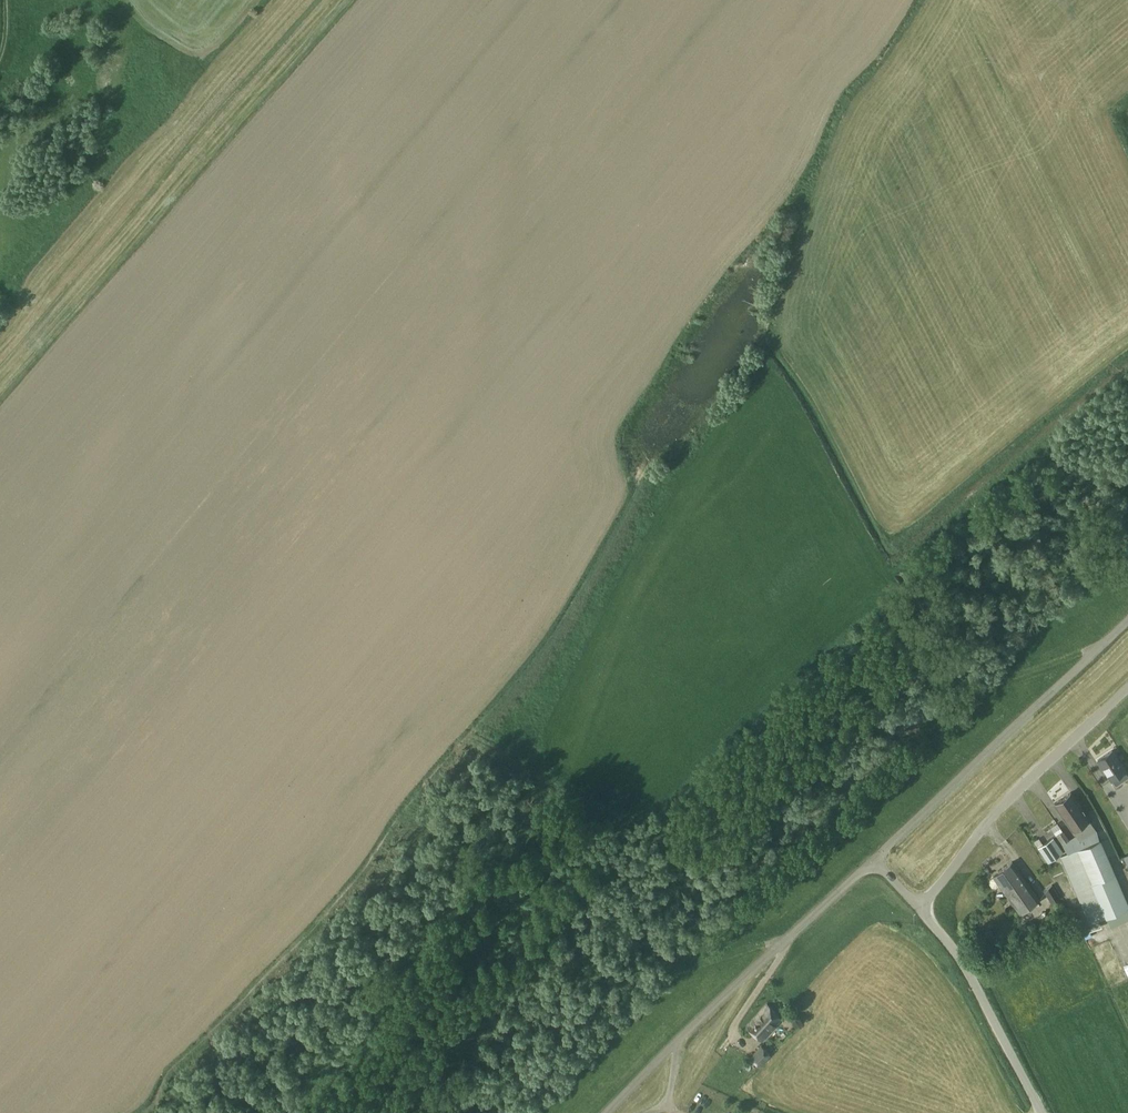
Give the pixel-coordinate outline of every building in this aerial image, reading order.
[(1125,770),(1112,750),(1097,760),(1111,780),(1125,770)] [(1066,822),(1083,811),(1071,792),(1054,804),(1066,822)] [(1062,845),(1067,853),(1060,856),(1082,908),(1073,913),(1083,935),(1102,927),(1099,920),(1105,917),(1106,918),(1110,927),(1127,919),(1127,908),(1127,904),(1115,874),(1100,839),(1099,840),(1096,830),(1089,820),(1083,811),(1066,822),(1072,831),(1073,831),(1076,835),(1070,840),(1062,845)] [(1062,845),(1070,840),(1063,830),(1058,823),(1050,829),(1055,836),(1062,846),(1062,845)] [(1064,852),(1053,837),(1043,844),(1039,838),(1034,842),(1048,862),(1064,852)] [(1039,899),(1012,862),(993,876),(993,877),(990,879),(989,883),(992,887),(996,888),(999,885),(1020,913),(1039,899)] [(1060,898),(1052,884),(1043,890),(1052,903),(1060,898)] [(781,1019),(766,1005),(747,1027),(761,1041),(781,1019)] [(771,1055),(760,1044),(749,1056),(759,1066),(771,1055)]
